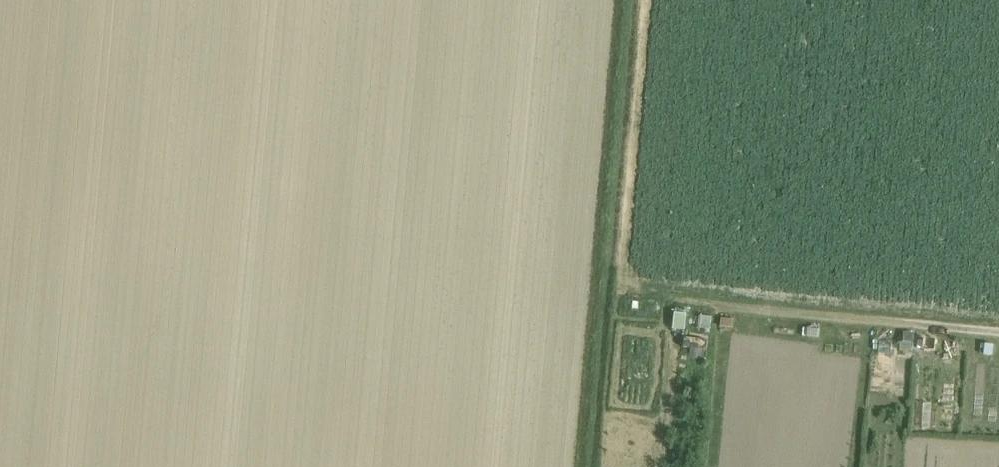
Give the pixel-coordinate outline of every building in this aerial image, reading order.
[(920,334),(919,349),(930,350),(931,335),(920,334)]
